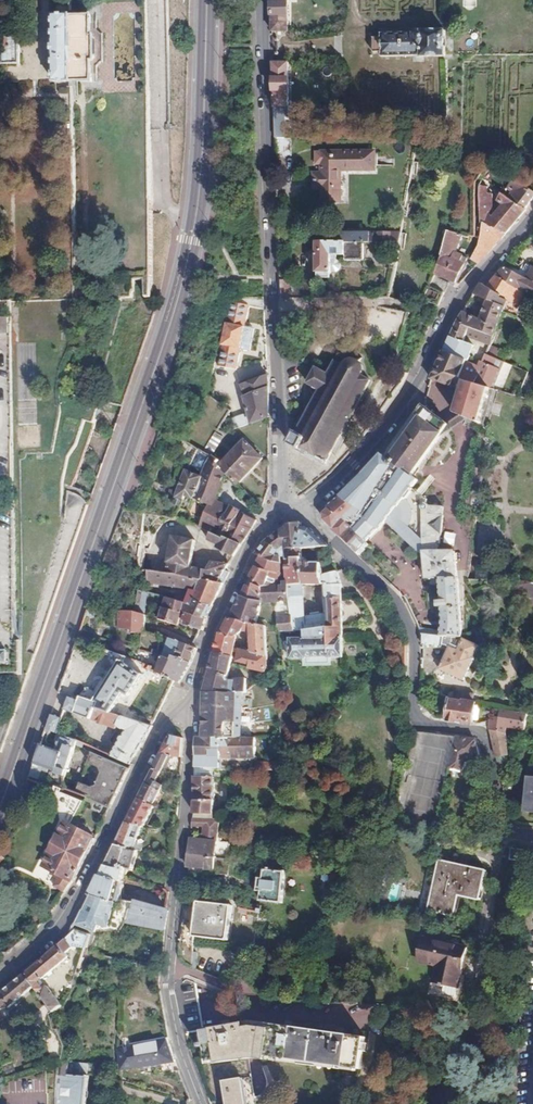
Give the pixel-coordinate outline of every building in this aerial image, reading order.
[(272,32),(288,31),(288,0),(271,0),(272,32)] [(70,15),(54,15),(54,82),(70,82),(89,81),(89,61),(93,56),(93,39),(89,37),(89,15),(70,15)] [(422,56),(446,56),(445,30),(421,30),(422,32),(381,33),(381,38),(373,38),(374,53),(382,53),(382,56),(422,54),(422,56)] [(19,38),(1,38),(2,61),(2,65),(19,64),(19,38)] [(274,108),(280,107),(289,106),(289,62),(273,63),(274,108)] [(275,137),(286,136),(286,118),(280,118),(280,107),(274,108),(275,137)] [(290,153),(289,136),(286,136),(275,137),(275,154),(290,153)] [(373,152),(322,152),(315,152),(315,165),(322,165),(322,174),(314,174),(314,188),(322,188),(322,201),(327,202),(328,203),(334,203),(337,201),(340,201),(339,169),(373,169),(373,152)] [(532,198),(532,191),(514,178),(508,187),(512,190),(508,196),(525,207),(532,198)] [(480,208),(481,215),(493,214),(493,193),(488,192),(488,186),(480,185),(479,196),(480,208)] [(526,208),(525,207),(508,196),(501,192),(498,199),(505,204),(495,216),(493,215),(493,214),(481,215),(481,235),(479,245),(471,259),(478,263),(506,233),(526,208)] [(456,282),(458,280),(468,258),(456,252),(463,234),(448,230),(441,255),(442,256),(435,272),(436,273),(452,281),(456,282)] [(400,241),(402,233),(316,233),(316,242),(345,242),(400,241)] [(345,242),(316,242),(317,272),(318,272),(318,277),(331,277),(331,272),(332,272),(331,255),(345,254),(345,242)] [(505,266),(496,275),(527,292),(532,295),(532,266),(527,279),(505,266)] [(527,292),(496,275),(486,286),(483,284),(476,295),(488,302),(480,320),(464,313),(457,323),(470,328),(489,335),(494,337),(499,324),(498,324),(503,312),(518,316),(521,308),(527,292)] [(445,293),(450,284),(435,276),(430,285),(445,293)] [(282,300),(291,299),(291,281),(281,281),(282,300)] [(218,366),(237,370),(241,349),(249,350),(254,329),(245,327),(249,307),(265,310),(264,298),(260,298),(227,299),(226,302),(230,303),(218,366)] [(470,328),(457,323),(444,352),(469,361),(474,345),(465,341),(462,341),(464,334),(467,335),(470,328)] [(486,342),(489,335),(470,328),(467,335),(486,342)] [(469,361),(444,352),(437,367),(462,380),(469,361)] [(490,388),(495,389),(504,362),(486,355),(482,365),(476,384),(490,388)] [(328,374),(315,367),(307,383),(311,385),(320,390),(318,395),(297,433),(295,432),(294,435),(296,436),(291,445),(299,450),(301,451),(319,460),(327,464),(371,379),(363,375),(364,373),(364,371),(364,369),(364,367),(363,366),(362,364),(361,363),(359,361),(361,358),(359,356),(357,360),(356,360),(354,359),(353,359),(351,359),(349,360),(347,361),(346,362),(344,363),(343,364),(335,361),(328,374)] [(470,361),(469,361),(462,380),(476,384),(482,365),(470,361)] [(480,423),(490,388),(476,384),(462,380),(437,367),(432,376),(450,385),(451,383),(462,388),(455,412),(480,423)] [(231,421),(232,425),(234,430),(269,419),(269,387),(267,388),(267,375),(241,386),(245,397),(243,397),(249,414),(231,421)] [(320,390),(311,385),(308,390),(318,395),(320,390)] [(385,457),(383,455),(357,481),(338,499),(327,506),(329,508),(350,527),(366,541),(380,530),(380,528),(388,523),(418,558),(425,559),(426,578),(440,579),(441,602),(437,602),(438,607),(442,607),(443,620),(442,632),(420,626),(423,633),(442,638),(448,637),(462,635),(458,578),(456,578),(453,553),(435,551),(436,543),(439,543),(440,535),(441,535),(443,515),(442,515),(443,506),(427,505),(426,500),(411,488),(417,480),(411,475),(449,425),(423,406),(385,457)] [(215,432),(206,447),(214,451),(223,436),(215,432)] [(247,441),(221,466),(228,474),(238,484),(264,459),(247,441)] [(208,503),(201,525),(216,531),(242,543),(258,518),(231,502),(228,506),(217,497),(228,474),(221,466),(219,465),(221,461),(200,449),(196,458),(210,465),(204,479),(194,499),(208,503)] [(189,474),(188,476),(176,499),(183,501),(186,502),(187,498),(194,499),(204,479),(189,474)] [(180,507),(176,517),(189,521),(193,513),(180,507)] [(350,527),(329,508),(324,512),(324,518),(333,527),(331,529),(342,537),(350,527)] [(504,523),(480,519),(476,543),(500,547),(504,523)] [(302,549),(329,547),(310,529),(301,525),(300,523),(287,525),(265,542),(280,551),(281,556),(286,556),(286,550),(302,549)] [(350,527),(342,537),(362,555),(367,549),(365,548),(369,544),(366,541),(350,527)] [(218,547),(235,555),(242,543),(216,531),(213,538),(220,544),(218,547)] [(175,532),(166,571),(185,573),(204,578),(206,568),(191,563),(198,538),(175,532)] [(280,551),(265,542),(256,554),(261,557),(282,564),(281,556),(280,551)] [(326,584),(323,574),(322,562),(302,562),(302,549),(286,550),(286,556),(286,559),(290,559),(291,564),(302,565),(303,582),(326,584)] [(282,564),(261,557),(251,578),(257,579),(255,585),(263,585),(277,585),(282,574),(282,564)] [(288,581),(303,582),(302,565),(291,564),(290,559),(286,559),(288,581)] [(206,568),(204,578),(223,583),(230,572),(226,569),(230,563),(212,561),(206,568)] [(166,571),(149,569),(147,581),(191,588),(188,596),(212,605),(223,583),(204,578),(185,573),(166,571)] [(341,585),(337,571),(323,574),(326,584),(327,612),(305,616),(303,582),(288,581),(290,600),(292,615),(293,622),(301,622),(301,629),(304,630),(304,638),(291,638),(291,641),(282,641),(283,652),(291,652),(291,658),(308,659),(308,664),(328,664),(328,658),(344,657),(341,585)] [(257,579),(251,578),(230,619),(256,624),(263,602),(263,585),(255,585),(257,579)] [(277,585),(263,585),(263,602),(277,601),(290,600),(288,581),(284,581),(284,585),(277,585)] [(136,589),(133,610),(140,611),(140,605),(142,605),(144,590),(136,589)] [(166,595),(162,619),(178,624),(182,611),(185,601),(166,595)] [(212,605),(188,596),(186,601),(185,601),(182,611),(186,612),(205,617),(212,605)] [(134,611),(120,611),(119,628),(133,628),(132,630),(145,631),(146,614),(134,611)] [(207,618),(205,617),(186,612),(184,619),(186,621),(186,624),(201,628),(203,629),(207,618)] [(294,631),(293,622),(292,615),(279,616),(281,632),(294,631)] [(266,671),(267,666),(266,625),(256,624),(230,619),(223,633),(221,632),(215,652),(232,657),(236,635),(242,631),(251,631),(253,651),(240,647),(237,661),(250,663),(249,666),(249,667),(266,671)] [(448,644),(448,637),(442,638),(423,633),(422,644),(441,647),(442,645),(449,645),(450,647),(440,669),(464,680),(475,658),(474,657),(479,645),(464,638),(459,649),(448,644)] [(179,683),(192,663),(197,648),(193,646),(170,637),(163,656),(157,673),(175,681),(179,683)] [(0,652),(0,664),(9,663),(9,651),(0,652)] [(232,657),(215,652),(204,687),(203,691),(206,691),(241,692),(246,692),(247,691),(247,679),(230,679),(228,676),(232,657)] [(116,725),(121,717),(112,713),(125,692),(130,695),(144,674),(123,660),(96,702),(82,697),(81,699),(70,696),(65,710),(114,729),(116,725)] [(206,697),(203,697),(203,714),(207,715),(205,728),(202,728),(202,737),(241,737),(241,692),(206,691),(206,697)] [(455,692),(454,700),(472,702),(473,694),(455,692)] [(449,700),(447,719),(472,722),(474,715),(475,702),(472,702),(454,700),(449,700)] [(526,714),(515,712),(496,708),(494,719),(488,718),(489,721),(490,731),(491,731),(506,734),(507,729),(523,730),(526,714)] [(46,729),(59,734),(64,719),(52,713),(46,729)] [(109,755),(130,765),(152,727),(122,716),(121,717),(116,725),(125,731),(114,747),(109,755)] [(491,731),(500,774),(508,772),(506,761),(510,760),(506,734),(491,731)] [(433,827),(453,741),(419,733),(398,818),(433,827)] [(172,734),(154,770),(162,772),(170,756),(182,757),(184,738),(172,734)] [(31,776),(39,780),(43,767),(55,771),(55,773),(63,777),(75,741),(62,735),(59,743),(64,745),(62,752),(41,744),(31,776)] [(202,737),(200,737),(196,737),(195,768),(213,768),(218,768),(219,768),(220,755),(252,755),(253,737),(241,737),(202,737)] [(476,763),(480,763),(475,739),(454,737),(450,770),(452,770),(462,771),(464,771),(464,769),(465,761),(476,763)] [(276,768),(283,768),(282,748),(272,748),(272,762),(252,762),(252,770),(276,771),(276,768)] [(78,781),(73,793),(109,808),(130,768),(90,751),(86,761),(97,766),(100,771),(95,783),(89,785),(78,781)] [(213,768),(195,768),(193,812),(213,813),(213,768)] [(154,770),(140,799),(154,806),(161,792),(164,786),(157,781),(162,772),(154,770)] [(161,792),(154,806),(155,807),(159,808),(166,794),(161,792)] [(36,799),(24,793),(18,807),(30,812),(34,803),(36,799)] [(140,799),(129,822),(142,826),(144,826),(155,807),(154,806),(140,799)] [(228,858),(237,852),(236,849),(229,849),(229,842),(216,842),(220,819),(193,818),(192,828),(203,830),(202,836),(198,836),(198,841),(191,840),(188,865),(208,869),(209,865),(213,866),(214,857),(228,858)] [(127,822),(116,844),(134,848),(142,826),(129,822),(127,822)] [(81,868),(94,837),(66,825),(44,866),(52,870),(50,873),(58,878),(54,886),(65,892),(81,868)] [(116,844),(107,864),(125,869),(132,870),(138,850),(134,848),(116,844)] [(514,850),(515,846),(511,845),(509,861),(516,862),(516,865),(521,866),(523,852),(514,850)] [(214,857),(213,874),(229,875),(231,858),(214,857)] [(428,910),(455,916),(459,895),(481,899),(487,869),(454,863),(439,860),(428,910)] [(107,864),(102,875),(123,883),(124,878),(125,869),(107,864)] [(286,870),(264,868),(264,878),(260,877),(258,891),(263,891),(261,900),(283,902),(286,870)] [(90,895),(91,895),(119,904),(122,904),(123,899),(123,883),(102,875),(101,875),(90,895)] [(91,895),(75,924),(96,932),(100,924),(110,927),(119,904),(91,895)] [(198,901),(194,934),(228,940),(233,905),(198,901)] [(134,902),(129,920),(166,929),(168,909),(134,902)] [(88,932),(74,926),(63,940),(70,947),(75,954),(88,932)] [(436,980),(461,985),(469,945),(424,937),(420,958),(439,962),(436,980)] [(70,947),(63,940),(44,958),(25,973),(35,987),(53,1012),(63,1006),(46,986),(43,989),(38,982),(47,975),(69,957),(67,953),(69,951),(70,947)] [(0,993),(0,1010),(6,1007),(9,1008),(35,987),(25,973),(5,990),(0,993)] [(361,1069),(366,1037),(253,1021),(202,1029),(204,1043),(200,1044),(200,1047),(204,1046),(206,1061),(252,1054),(361,1069)] [(176,1060),(168,1039),(118,1050),(121,1068),(133,1066),(133,1067),(155,1065),(156,1073),(173,1071),(172,1061),(176,1060)] [(89,1074),(94,1074),(95,1070),(98,1071),(98,1065),(63,1061),(62,1063),(59,1062),(57,1097),(59,1097),(58,1103),(86,1103),(89,1074)] [(2,1066),(5,1076),(15,1073),(12,1063),(2,1066)] [(222,1081),(226,1103),(245,1103),(241,1078),(222,1081)] [(48,1089),(44,1089),(43,1082),(34,1083),(34,1088),(25,1089),(27,1103),(50,1103),(48,1089)]
